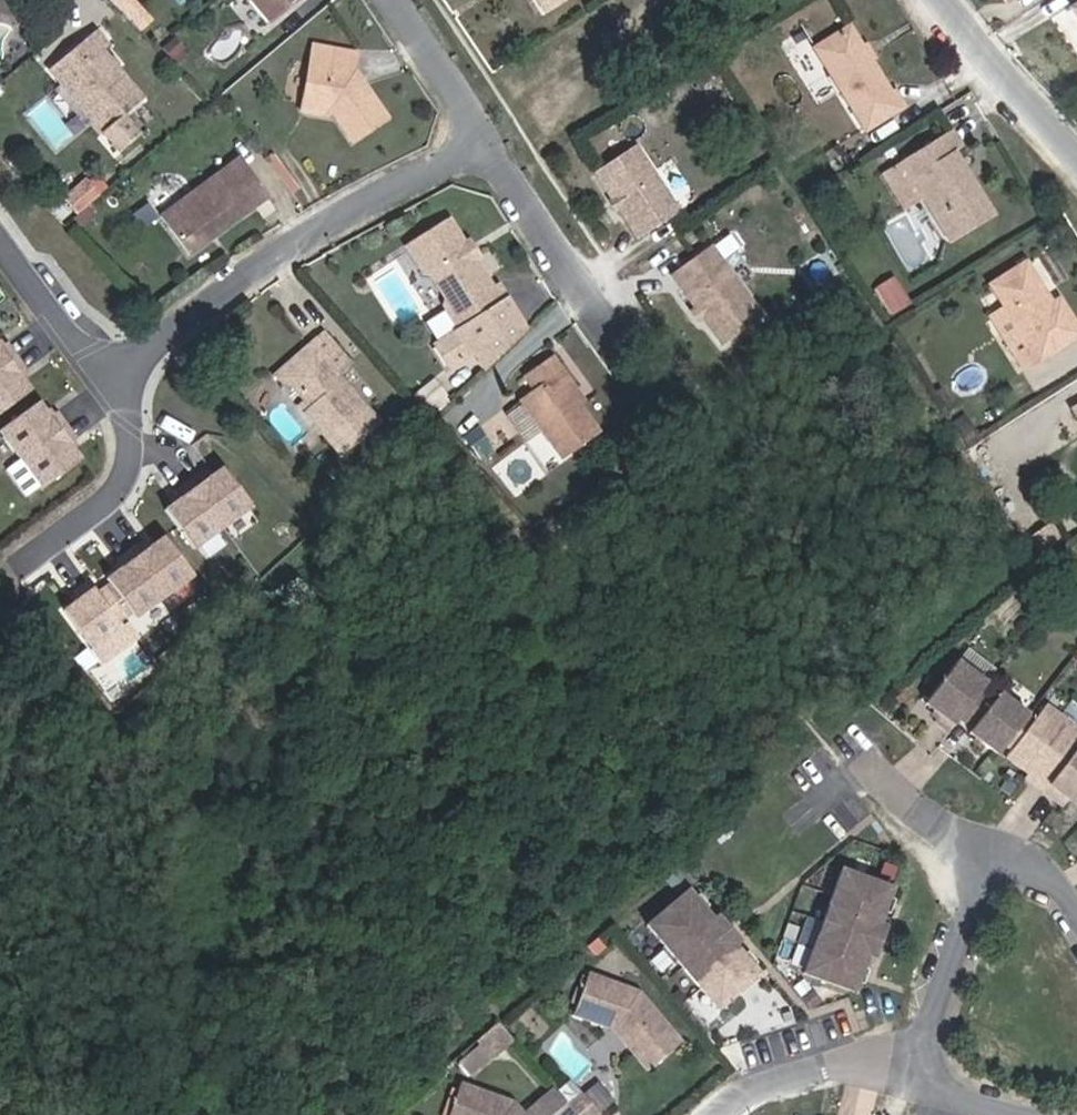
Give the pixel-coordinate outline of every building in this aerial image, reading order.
[(271,11),(254,25),(277,51),(303,29),(315,20),(302,4),(299,0),(261,0),(271,11)] [(561,14),(583,0),(552,0),(561,14)] [(1024,12),(1043,0),(1016,0),(1024,12)] [(864,39),(830,60),(879,144),(918,118),(909,104),(905,103),(886,72),(881,73),(875,64),(877,58),(864,39)] [(112,48),(70,83),(123,146),(160,114),(120,66),(124,62),(112,48)] [(327,54),(319,110),(345,115),(370,147),(401,123),(369,82),(371,61),(327,54)] [(345,115),(319,110),(316,121),(342,126),(345,115)] [(1010,227),(986,191),(981,194),(975,185),(980,181),(971,167),(977,160),(967,144),(917,175),(968,255),(1010,227)] [(653,159),(613,182),(654,245),(694,221),(653,159)] [(263,169),(187,224),(214,261),(290,207),(263,169)] [(80,210),(109,186),(95,170),(66,194),(80,210)] [(98,227),(120,207),(108,193),(87,211),(98,227)] [(456,244),(416,270),(432,294),(441,296),(455,317),(453,325),(470,351),(448,366),(462,386),(484,372),(495,389),(509,375),(534,349),(516,321),(506,306),(500,310),(481,282),(475,282),(468,272),(471,267),(456,244)] [(727,257),(687,284),(738,354),(777,327),(727,257)] [(471,267),(468,272),(475,282),(481,282),(487,278),(477,263),(471,267)] [(891,314),(912,300),(895,273),(874,287),(891,314)] [(1066,316),(1061,319),(1056,313),(1061,309),(1040,277),(1007,297),(1035,342),(1020,351),(1038,379),(1076,354),(1076,321),(1072,314),(1066,316)] [(441,296),(432,294),(453,325),(455,317),(441,296)] [(37,392),(25,377),(32,371),(12,345),(5,350),(0,344),(0,420),(37,392)] [(333,355),(320,367),(325,373),(306,390),(303,408),(322,430),(316,435),(353,477),(390,443),(347,396),(359,385),(333,355)] [(325,373),(320,367),(282,401),(303,408),(306,390),(325,373)] [(618,447),(596,417),(578,394),(583,388),(574,374),(547,392),(556,407),(544,417),(584,472),(618,447)] [(45,403),(7,432),(28,460),(74,425),(64,412),(56,418),(45,403)] [(74,425),(28,460),(30,462),(16,472),(36,497),(49,487),(50,489),(88,459),(77,444),(84,439),(74,425)] [(202,546),(259,503),(229,465),(215,476),(209,469),(182,489),(188,496),(173,507),(202,546)] [(147,616),(202,572),(173,534),(158,546),(152,539),(126,560),(131,567),(117,578),(121,583),(143,612),(147,616)] [(97,581),(84,591),(90,599),(75,610),(105,648),(132,627),(129,622),(135,618),(119,596),(113,601),(107,594),(97,581)] [(121,583),(113,589),(119,596),(135,618),(143,612),(121,583)] [(113,589),(107,594),(113,601),(119,596),(113,589)] [(1055,620),(1068,629),(1076,618),(1063,609),(1055,620)] [(982,748),(1011,768),(1016,761),(1036,734),(1040,727),(1012,707),(1007,713),(993,703),(998,696),(968,675),(937,718),(952,730),(947,737),(961,747),(972,733),(985,743),(982,748)] [(1076,809),(1076,732),(1058,718),(1042,738),(1023,766),(1019,771),(1047,791),(1043,795),(1071,815),(1076,808),(1076,809)] [(1036,734),(1016,761),(1023,766),(1042,738),(1036,734)] [(893,940),(908,905),(858,884),(816,986),(866,1007),(880,971),(893,940)] [(734,940),(709,910),(667,944),(738,1030),(780,995),(755,966),(734,940)] [(739,935),(734,940),(755,966),(760,961),(739,935)] [(900,943),(893,940),(880,971),(887,974),(900,943)] [(600,987),(586,1027),(626,1041),(661,1082),(693,1054),(651,1005),(600,987)] [(500,1020),(459,1061),(475,1077),(516,1036),(500,1020)] [(520,1040),(508,1051),(521,1067),(534,1056),(520,1040)] [(472,1114),(530,1114),(477,1099),(472,1114)]
